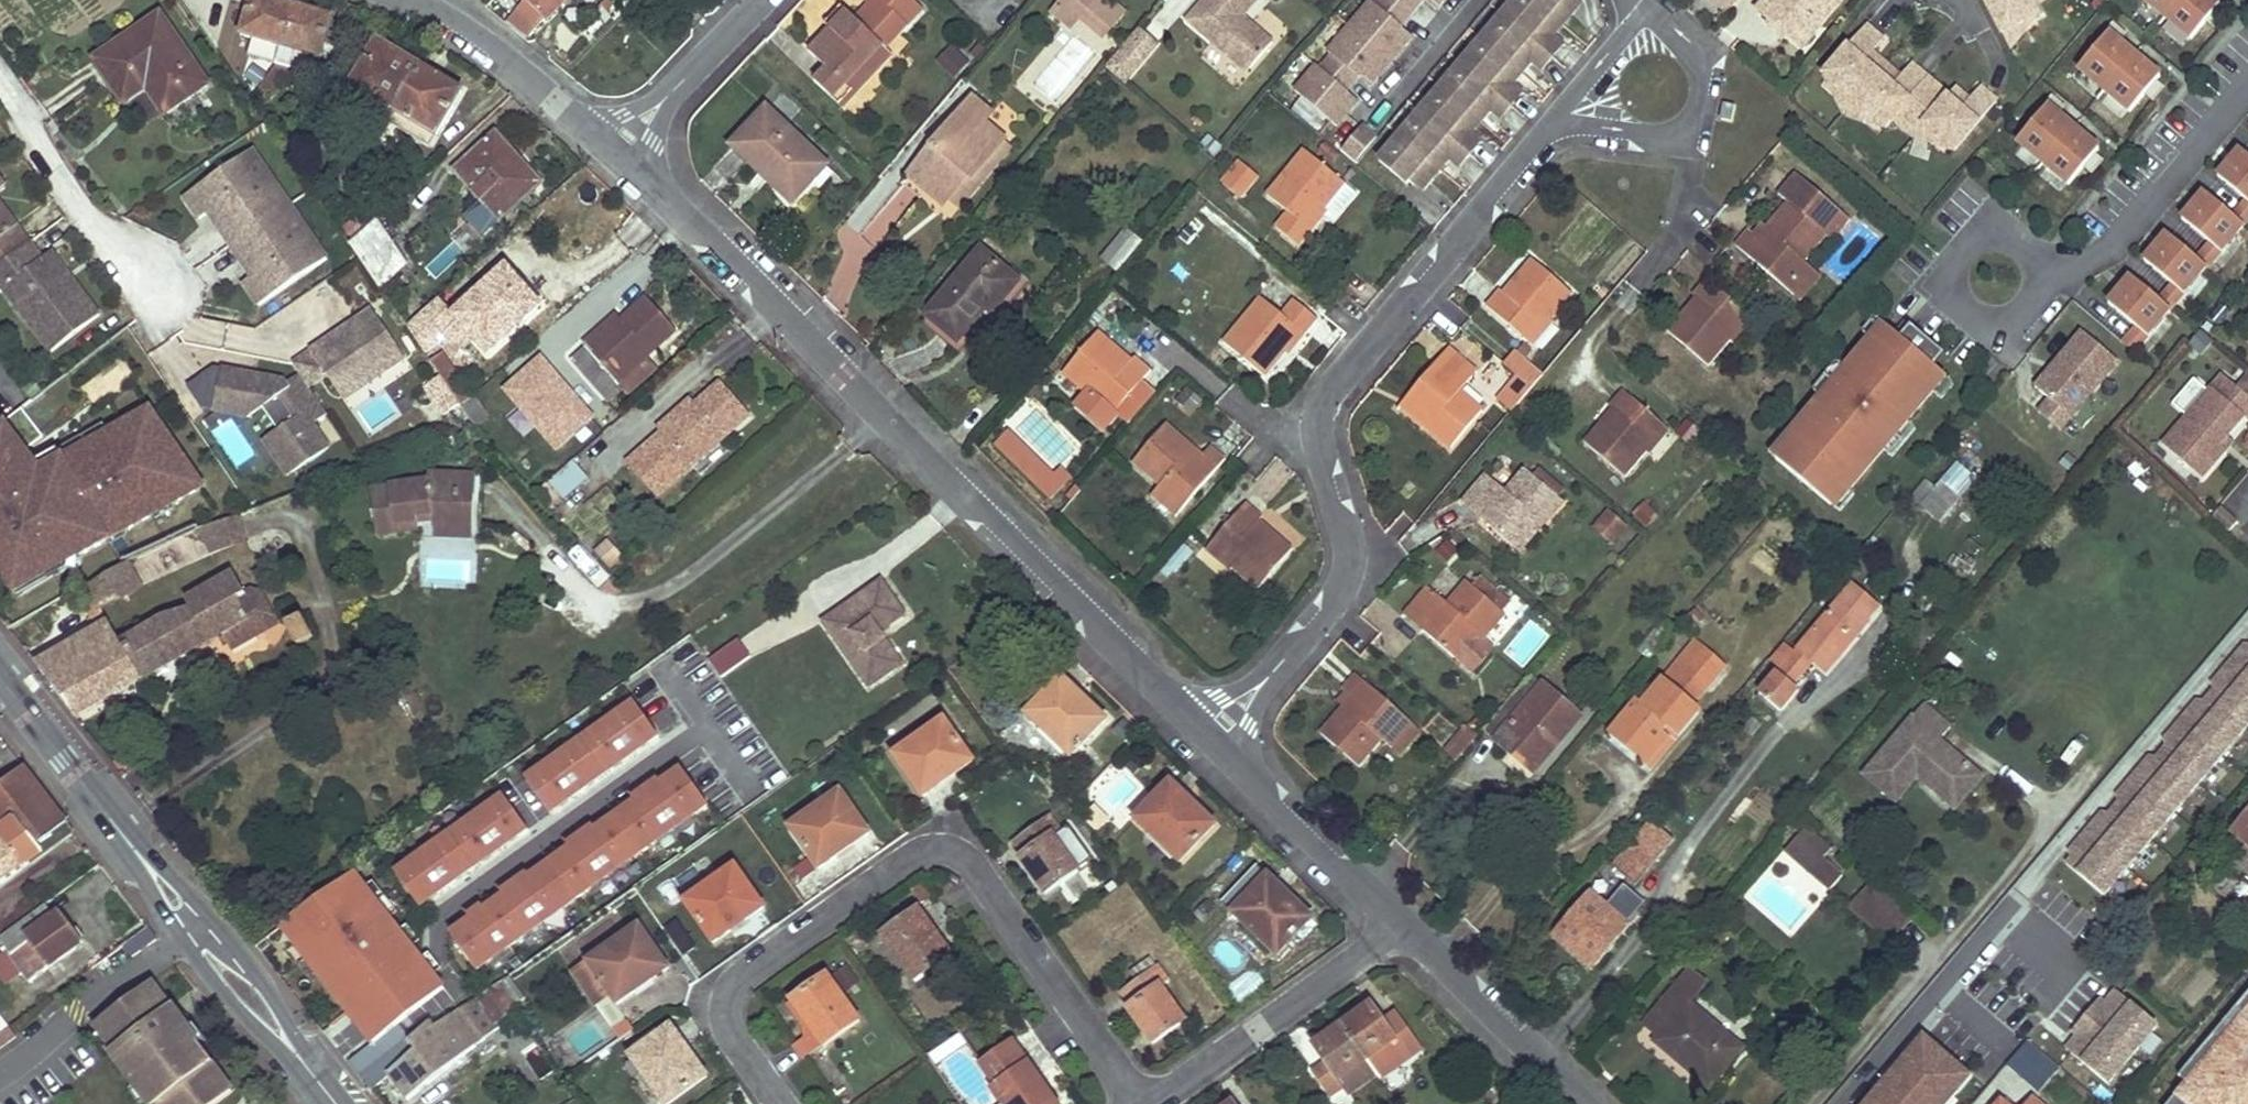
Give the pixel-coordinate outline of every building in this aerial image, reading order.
[(275,0),(252,0),(241,35),(254,39),(250,57),(278,65),(295,6),(275,0)] [(528,4),(509,22),(529,37),(545,21),(548,23),(571,0),(525,0),(528,4)] [(1107,0),(1067,0),(1055,14),(1072,29),(1081,20),(1104,38),(1124,14),(1107,0)] [(1253,0),(1207,0),(1186,24),(1246,75),(1271,46),(1249,26),(1244,31),(1236,24),(1240,18),(1255,2),(1253,0)] [(1376,6),(1371,2),(1329,53),(1333,57),(1321,70),(1317,67),(1296,92),(1337,127),(1355,106),(1347,100),(1347,92),(1358,78),(1366,77),(1374,84),(1409,41),(1401,35),(1401,27),(1424,0),(1426,0),(1381,0),(1376,6)] [(1378,163),(1406,186),(1410,182),(1417,173),(1430,183),(1449,160),(1459,169),(1480,143),(1470,135),(1490,112),(1500,120),(1522,95),(1512,86),(1531,63),(1541,72),(1563,46),(1553,38),(1572,15),(1560,5),(1564,0),(1517,0),(1378,163)] [(1579,6),(1572,0),(1564,0),(1560,5),(1572,15),(1579,6)] [(1740,0),(1717,0),(1731,12),(1740,0)] [(1832,0),(1769,0),(1760,11),(1772,21),(1779,26),(1781,23),(1787,28),(1784,31),(1791,36),(1803,46),(1837,4),(1832,0)] [(2003,50),(2016,46),(2037,21),(2043,19),(2036,0),(1985,0),(2003,50)] [(2187,45),(2226,4),(2222,0),(2139,0),(2187,45)] [(278,65),(259,90),(270,98),(289,75),(303,79),(305,72),(310,57),(324,60),(335,18),(295,6),(278,65)] [(847,12),(841,7),(823,24),(830,30),(847,12)] [(890,55),(847,12),(830,30),(810,52),(828,71),(816,83),(842,107),(890,55)] [(208,86),(161,16),(95,61),(125,104),(148,88),(166,114),(208,86)] [(1240,18),(1236,24),(1244,31),(1249,26),(1240,18)] [(1901,124),(1956,162),(2000,97),(1981,84),(1970,100),(1909,60),(1900,74),(1874,56),(1887,36),(1862,20),(1816,88),(1891,138),(1901,124)] [(1779,26),(1772,21),(1768,26),(1786,41),(1791,36),(1784,31),(1787,28),(1781,23),(1779,26)] [(1104,67),(1125,86),(1162,46),(1140,27),(1104,67)] [(2076,72),(2128,117),(2165,75),(2114,29),(2076,72)] [(418,68),(375,41),(348,86),(392,112),(418,68)] [(950,45),(937,63),(957,78),(971,60),(950,45)] [(460,93),(418,68),(392,112),(434,137),(460,93)] [(392,112),(348,86),(342,95),(386,122),(392,112)] [(992,116),(974,100),(916,170),(933,184),(928,191),(944,205),(968,176),(973,181),(1006,141),(986,124),(992,116)] [(2064,192),(2103,150),(2053,103),(2014,144),(2064,192)] [(1735,106),(1725,104),(1722,119),(1732,121),(1735,106)] [(828,167),(768,110),(733,147),(763,175),(768,170),(793,192),(808,177),(813,182),(828,167)] [(434,137),(392,112),(386,122),(428,147),(434,137)] [(1338,152),(1359,165),(1377,134),(1357,122),(1338,152)] [(510,166),(517,159),(493,133),(453,171),(500,222),(533,191),(510,166)] [(1014,147),(1006,141),(973,181),(968,176),(944,205),(957,215),(1014,147)] [(2247,203),(2247,152),(2242,146),(2216,174),(2247,203)] [(1344,184),(1304,149),(1267,194),(1287,211),(1275,227),(1300,247),(1312,232),(1308,230),(1320,215),(1344,184)] [(541,185),(517,159),(510,166),(533,191),(541,185)] [(1256,180),(1239,166),(1225,183),(1242,198),(1256,180)] [(835,174),(828,167),(813,182),(821,189),(835,174)] [(813,182),(808,177),(793,192),(768,170),(763,175),(792,204),(813,182)] [(933,184),(916,170),(910,176),(928,191),(933,184)] [(1422,192),(1430,183),(1417,173),(1410,182),(1422,192)] [(1827,236),(1828,237),(1833,242),(1852,221),(1798,174),(1780,194),(1789,203),(1758,239),(1748,231),(1736,247),(1789,293),(1810,267),(1805,262),(1827,236)] [(1356,194),(1344,184),(1320,215),(1332,224),(1356,194)] [(860,234),(875,248),(919,202),(903,188),(860,234)] [(2166,230),(2141,261),(2189,298),(2247,224),(2204,190),(2180,220),(2208,242),(2198,255),(2166,230)] [(31,243),(0,203),(0,266),(31,243)] [(326,260),(289,205),(231,246),(244,265),(249,262),(258,273),(243,283),(259,306),(326,260)] [(407,267),(376,220),(349,245),(381,291),(407,267)] [(1140,243),(1126,230),(1101,259),(1117,272),(1140,243)] [(31,243),(0,266),(0,294),(47,357),(96,320),(69,285),(62,290),(56,282),(63,277),(47,256),(43,259),(31,243)] [(1020,283),(982,251),(927,317),(959,344),(991,305),(997,311),(1020,283)] [(1571,294),(1533,260),(1504,294),(1501,290),(1486,307),(1529,343),(1549,320),(1571,294)] [(521,284),(505,267),(493,278),(508,294),(521,284)] [(1815,270),(1810,267),(1789,293),(1793,296),(1815,270)] [(2135,326),(2122,341),(2138,355),(2175,311),(2131,275),(2107,302),(2135,326)] [(62,290),(69,285),(63,277),(56,282),(62,290)] [(540,306),(521,284),(508,294),(493,278),(453,315),(439,300),(406,330),(424,355),(459,323),(488,354),(540,306)] [(1748,316),(1707,280),(1693,295),(1696,299),(1668,333),(1706,366),(1728,340),(1748,316)] [(1283,315),(1261,297),(1224,342),(1261,373),(1285,345),(1289,348),(1300,333),(1305,337),(1318,322),(1295,300),(1283,315)] [(675,331),(645,298),(621,320),(616,314),(567,358),(610,405),(639,380),(631,370),(675,331)] [(309,352),(347,405),(409,360),(370,307),(309,352)] [(1753,320),(1748,316),(1728,340),(1733,343),(1753,320)] [(1553,323),(1549,320),(1529,343),(1533,346),(1553,323)] [(1771,460),(1843,514),(1948,374),(1877,320),(1771,460)] [(2084,331),(2023,399),(2061,432),(2122,364),(2084,331)] [(1132,361),(1099,333),(1064,375),(1089,396),(1091,393),(1116,414),(1143,381),(1151,371),(1135,357),(1132,361)] [(1305,337),(1300,333),(1289,348),(1293,352),(1305,337)] [(1457,354),(1450,349),(1434,367),(1441,372),(1457,354)] [(1515,352),(1504,365),(1518,376),(1532,388),(1543,376),(1515,352)] [(1479,373),(1457,354),(1441,372),(1434,367),(1405,401),(1429,422),(1424,427),(1451,449),(1483,412),(1461,393),(1479,373)] [(472,398),(443,355),(430,364),(440,379),(458,406),(460,408),(472,398)] [(516,406),(506,415),(525,436),(534,428),(558,454),(598,418),(541,355),(502,390),(516,406)] [(1504,368),(1484,385),(1491,394),(1511,377),(1504,368)] [(286,384),(226,372),(216,379),(214,388),(221,399),(219,413),(252,420),(284,398),(300,421),(267,444),(290,478),(332,450),(316,427),(330,417),(302,378),(289,387),(286,384)] [(2164,444),(2203,478),(2227,449),(2220,444),(2244,416),(2247,419),(2247,395),(2239,387),(2223,374),(2164,444)] [(1527,394),(1532,388),(1518,376),(1514,382),(1527,394)] [(2239,387),(2247,395),(2247,377),(2239,387)] [(458,406),(440,379),(425,389),(443,416),(458,406)] [(1116,414),(1130,425),(1156,392),(1143,381),(1116,414)] [(749,415),(719,382),(695,403),(675,421),(670,416),(620,458),(656,498),(670,485),(663,477),(683,459),(691,467),(749,415)] [(1516,407),(1527,394),(1514,382),(1502,396),(1516,407)] [(1665,427),(1623,391),(1609,407),(1583,442),(1625,478),(1646,453),(1644,451),(1665,427)] [(1111,420),(1116,414),(1091,393),(1089,396),(1087,400),(1111,420)] [(489,423),(472,398),(460,408),(474,429),(477,432),(489,423)] [(695,403),(690,398),(670,416),(675,421),(695,403)] [(1429,422),(1405,401),(1400,406),(1424,427),(1429,422)] [(2247,425),(2247,419),(2244,416),(2220,444),(2227,449),(2247,425)] [(1203,455),(1167,424),(1134,463),(1160,487),(1155,492),(1179,513),(1226,459),(1211,447),(1203,455)] [(1670,432),(1665,427),(1644,451),(1646,453),(1649,456),(1670,432)] [(61,474),(31,433),(7,451),(39,492),(61,474)] [(1035,463),(1008,436),(998,446),(1025,473),(1035,463)] [(7,451),(0,456),(0,521),(39,492),(7,451)] [(683,459),(663,477),(670,485),(691,467),(683,459)] [(565,501),(590,478),(573,460),(548,483),(565,501)] [(1916,510),(1938,527),(1977,477),(1955,460),(1916,510)] [(1053,481),(1035,463),(1025,473),(1043,491),(1053,481)] [(1563,502),(1524,470),(1505,492),(1485,476),(1466,498),(1485,515),(1481,519),(1514,547),(1535,524),(1540,529),(1563,502)] [(457,492),(458,472),(429,471),(429,480),(373,489),(378,523),(396,520),(398,525),(421,521),(420,516),(435,513),(436,519),(436,521),(475,522),(476,492),(457,492)] [(476,472),(458,472),(457,492),(476,492),(476,472)] [(1053,501),(1072,482),(1062,472),(1053,481),(1043,491),(1053,501)] [(534,495),(545,509),(558,497),(547,484),(534,495)] [(1179,513),(1155,492),(1151,497),(1175,518),(1179,513)] [(1485,515),(1466,498),(1463,503),(1481,519),(1485,515)] [(1263,519),(1246,504),(1212,543),(1236,563),(1232,568),(1258,590),(1294,549),(1261,522),(1263,519)] [(181,536),(169,509),(116,532),(128,560),(163,544),(181,536)] [(2229,533),(2238,523),(2221,509),(2213,518),(2229,533)] [(1612,546),(1629,529),(1610,511),(1593,528),(1612,546)] [(436,519),(435,513),(420,516),(421,521),(436,519)] [(239,543),(228,519),(195,531),(208,557),(239,543)] [(398,525),(396,520),(378,523),(381,536),(422,529),(421,521),(398,525)] [(475,535),(475,522),(436,521),(436,535),(475,535)] [(1540,529),(1535,524),(1514,547),(1520,551),(1540,529)] [(605,538),(591,552),(611,572),(625,557),(605,538)] [(1236,563),(1212,543),(1206,551),(1230,571),(1232,568),(1236,563)] [(177,573),(163,544),(128,560),(143,588),(177,573)] [(143,588),(128,560),(86,585),(102,612),(143,588)] [(297,569),(294,560),(280,566),(283,575),(297,569)] [(246,596),(234,573),(186,600),(192,611),(209,642),(223,634),(233,652),(279,625),(260,595),(253,592),(246,596)] [(1481,579),(1474,588),(1486,599),(1495,591),(1481,579)] [(881,581),(822,622),(868,688),(902,664),(884,640),(879,643),(875,636),(879,633),(904,615),(881,581)] [(1486,599),(1474,588),(1469,584),(1450,607),(1429,588),(1408,612),(1427,627),(1424,631),(1472,673),(1492,649),(1484,642),(1506,616),(1504,614),(1511,606),(1495,591),(1486,599)] [(1780,670),(1759,696),(1778,712),(1797,690),(1792,687),(1806,670),(1813,677),(1827,661),(1832,666),(1853,641),(1868,624),(1863,619),(1875,606),(1853,587),(1795,654),(1785,647),(1772,663),(1780,670)] [(209,642),(192,611),(161,620),(121,642),(111,624),(38,665),(78,716),(209,642)] [(1427,627),(1408,612),(1405,615),(1424,631),(1427,627)] [(316,637),(304,619),(289,628),(300,647),(316,637)] [(1530,621),(1507,653),(1525,666),(1548,634),(1530,621)] [(2247,730),(2247,634),(2244,631),(2062,863),(2112,902),(2247,730)] [(879,633),(875,636),(879,643),(884,640),(879,633)] [(741,640),(709,659),(721,677),(752,658),(741,640)] [(1700,710),(1692,704),(1726,666),(1697,641),(1664,680),(1643,705),(1640,702),(1611,735),(1646,766),(1670,737),(1674,741),(1700,710)] [(1827,661),(1813,677),(1819,683),(1832,666),(1827,661)] [(1392,707),(1356,675),(1343,690),(1351,696),(1320,733),(1359,768),(1383,740),(1387,744),(1408,722),(1392,707)] [(1582,718),(1530,676),(1483,731),(1511,755),(1518,748),(1540,767),(1582,718)] [(1077,692),(1061,677),(1025,714),(1071,757),(1105,720),(1090,705),(1086,709),(1073,695),(1077,692)] [(632,698),(524,780),(554,819),(662,737),(632,698)] [(1946,728),(1920,704),(1860,775),(1892,802),(1914,778),(1918,773),(1923,777),(1918,781),(1938,798),(1965,767),(1935,741),(1946,728)] [(1761,725),(1752,718),(1743,727),(1752,735),(1761,725)] [(972,760),(944,720),(893,756),(921,796),(940,783),(936,777),(951,766),(955,771),(972,760)] [(1411,724),(1408,722),(1387,744),(1392,749),(1412,726),(1411,724)] [(1465,752),(1479,735),(1469,726),(1455,743),(1465,752)] [(1674,741),(1670,737),(1646,766),(1649,770),(1674,741)] [(1458,760),(1465,752),(1455,743),(1447,751),(1458,760)] [(1540,767),(1518,748),(1511,755),(1534,774),(1540,767)] [(473,969),(714,815),(683,766),(476,899),(479,904),(445,926),(473,969)] [(1965,767),(1938,798),(1950,809),(1978,777),(1965,767)] [(1918,773),(1914,778),(1918,781),(1923,777),(1918,773)] [(27,774),(0,794),(0,824),(16,813),(36,837),(62,819),(27,774)] [(1119,808),(1137,787),(1124,776),(1106,796),(1119,808)] [(1186,797),(1170,782),(1135,818),(1180,861),(1213,824),(1198,810),(1195,813),(1182,801),(1186,797)] [(868,833),(840,793),(791,827),(819,868),(837,856),(833,850),(848,839),(852,844),(868,833)] [(1060,830),(1050,814),(1014,842),(1024,855),(1020,858),(1039,884),(1044,880),(1050,890),(1076,871),(1052,836),(1060,830)] [(2235,832),(2247,844),(2247,817),(2235,832)] [(72,832),(65,822),(34,844),(16,818),(0,831),(0,885),(72,832)] [(1673,841),(1651,821),(1613,865),(1636,885),(1673,841)] [(1840,877),(1808,848),(1797,838),(1785,851),(1797,862),(1829,890),(1840,877)] [(2239,863),(2247,870),(2247,852),(2239,863)] [(763,908),(735,867),(685,902),(713,943),(732,930),(728,925),(742,914),(747,918),(763,908)] [(1283,890),(1269,876),(1233,913),(1278,956),(1313,918),(1296,902),(1293,906),(1279,894),(1283,890)] [(1050,890),(1044,880),(1039,884),(1045,894),(1050,890)] [(1911,914),(1874,882),(1863,895),(1850,909),(1888,942),(1911,914)] [(442,904),(432,892),(417,905),(425,917),(442,904)] [(1639,912),(1619,896),(1609,909),(1592,894),(1554,937),(1591,969),(1639,912)] [(48,904),(0,939),(0,940),(32,983),(85,944),(62,911),(56,915),(48,904)] [(447,910),(442,904),(425,917),(430,923),(447,910)] [(932,923),(920,908),(885,934),(917,980),(953,954),(941,939),(938,941),(927,927),(932,923)] [(319,944),(297,916),(257,947),(279,975),(319,944)] [(667,969),(638,928),(572,974),(594,1006),(609,995),(617,1006),(636,992),(632,986),(647,975),(651,981),(667,969)] [(359,994),(319,944),(279,975),(318,1026),(359,994)] [(1167,981),(1151,957),(1131,971),(1137,982),(1122,993),(1131,1007),(1129,1009),(1147,1035),(1151,1032),(1158,1040),(1185,1021),(1161,986),(1167,981)] [(505,981),(493,964),(483,972),(495,988),(500,984),(505,981)] [(1708,984),(1692,970),(1646,1025),(1660,1037),(1656,1040),(1702,1080),(1717,1062),(1726,1070),(1744,1048),(1692,1003),(1708,984)] [(859,1018),(828,974),(792,999),(803,1015),(809,1012),(818,1025),(812,1029),(823,1045),(859,1018)] [(476,1003),(460,981),(437,997),(425,982),(408,996),(405,992),(349,1035),(384,1082),(390,1077),(421,1053),(411,1040),(429,1026),(436,1034),(453,1021),(459,1016),(476,1003)] [(150,983),(96,1024),(115,1049),(111,1052),(149,1103),(216,1103),(230,1093),(211,1066),(213,1063),(181,1021),(179,1022),(150,983)] [(516,1008),(500,984),(495,988),(476,1003),(483,1010),(495,1023),(516,1008)] [(2112,1088),(2162,1029),(2112,986),(2062,1046),(2112,1088)] [(2165,1103),(2247,1103),(2247,995),(2165,1103)] [(1003,1000),(991,1009),(995,1014),(1006,1006),(1003,1000)] [(483,1010),(476,1003),(459,1016),(466,1024),(483,1010)] [(1372,1010),(1369,1006),(1356,1015),(1359,1020),(1372,1010)] [(1415,1039),(1396,1013),(1381,1023),(1372,1010),(1359,1020),(1356,1015),(1341,1026),(1367,1062),(1395,1043),(1400,1049),(1415,1039)] [(466,1024),(459,1016),(453,1021),(475,1049),(482,1043),(466,1024)] [(475,1049),(453,1021),(436,1034),(429,1026),(411,1040),(421,1053),(390,1077),(408,1100),(475,1049)] [(1367,1062),(1341,1026),(1326,1036),(1328,1041),(1314,1050),(1324,1064),(1313,1072),(1331,1098),(1343,1089),(1338,1082),(1367,1062)] [(672,1027),(630,1056),(664,1103),(669,1103),(707,1076),(695,1058),(689,1062),(678,1047),(684,1043),(672,1027)] [(0,1034),(0,1050),(16,1038),(9,1028),(0,1034)] [(1158,1040),(1151,1032),(1147,1035),(1153,1044),(1158,1040)] [(1328,1041),(1326,1036),(1311,1046),(1314,1050),(1328,1041)] [(538,1038),(518,1048),(534,1078),(554,1068),(538,1038)] [(1030,1064),(1013,1041),(985,1060),(1001,1084),(1009,1095),(1002,1100),(1005,1103),(1058,1103),(1050,1092),(1046,1095),(1034,1080),(1039,1076),(1030,1064)] [(2040,1093),(2061,1069),(2028,1041),(2007,1065),(2040,1093)] [(1726,1070),(1717,1062),(1702,1080),(1711,1087),(1726,1070)]
